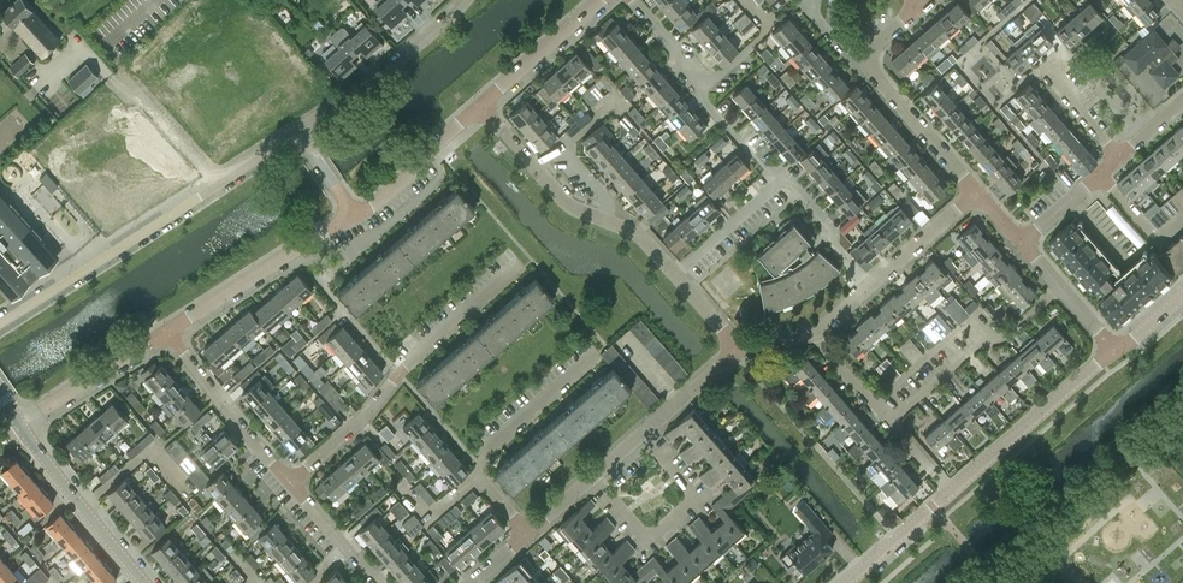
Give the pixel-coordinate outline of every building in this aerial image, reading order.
[(1,12),(13,24),(13,23),(24,34),(42,55),(59,39),(41,19),(31,7),(32,6),(27,0),(14,0),(1,12)] [(376,7),(392,25),(406,12),(401,6),(405,1),(404,0),(385,0),(376,7)] [(687,2),(685,0),(667,0),(661,5),(671,16),(687,2)] [(986,0),(969,0),(966,3),(974,12),(979,8),(978,7),(986,0)] [(1149,0),(1127,0),(1126,1),(1135,12),(1149,0)] [(1135,12),(1145,23),(1137,30),(1142,35),(1149,28),(1152,26),(1158,21),(1154,15),(1159,11),(1149,0),(1135,12)] [(271,1),(265,6),(272,14),(278,9),(271,1)] [(707,15),(717,7),(712,1),(701,11),(706,16),(695,26),(691,29),(701,40),(717,26),(707,15)] [(966,3),(961,7),(956,1),(945,11),(958,25),(969,16),(969,17),(974,12),(966,3)] [(1090,25),(1101,16),(1089,1),(1077,11),(1090,25)] [(1102,10),(1108,5),(1104,1),(1098,6),(1102,10)] [(701,11),(697,14),(687,2),(671,16),(681,28),(689,20),(695,26),(706,16),(701,11)] [(1036,17),(1042,12),(1032,2),(1027,6),(1036,17)] [(1031,22),(1036,17),(1027,6),(1021,11),(1031,22)] [(1005,16),(1009,12),(1004,7),(1000,10),(1005,16)] [(1001,19),(1005,16),(1000,10),(996,14),(1001,19)] [(947,35),(958,25),(945,11),(934,21),(947,35)] [(1079,35),(1090,25),(1077,11),(1066,21),(1079,35)] [(738,27),(750,17),(745,12),(733,22),(738,27)] [(319,15),(313,20),(322,28),(327,25),(319,15)] [(627,34),(616,22),(611,15),(599,26),(601,27),(598,30),(598,31),(595,34),(599,39),(600,37),(610,48),(627,34)] [(1013,20),(1018,25),(1019,26),(1024,21),(1019,15),(1013,20)] [(744,34),(755,24),(750,17),(738,27),(744,34)] [(781,43),(798,29),(788,18),(772,32),(781,43)] [(1012,30),(1018,25),(1013,19),(1007,25),(1012,30)] [(1117,28),(1123,23),(1120,19),(1114,24),(1117,28)] [(936,44),(947,35),(934,21),(924,30),(936,44)] [(1067,45),(1079,35),(1066,21),(1055,31),(1067,45)] [(1034,22),(1023,32),(1024,33),(1027,37),(1039,51),(1050,41),(1038,27),(1034,22)] [(1121,32),(1127,27),(1123,23),(1117,28),(1121,32)] [(340,27),(338,28),(336,31),(343,39),(355,53),(360,48),(366,55),(381,42),(365,24),(350,37),(348,35),(350,33),(344,27),(340,27)] [(711,51),(727,37),(717,26),(701,40),(711,51)] [(1121,54),(1113,61),(1117,66),(1125,60),(1135,72),(1147,62),(1153,68),(1148,72),(1163,88),(1179,74),(1170,63),(1178,57),(1171,49),(1176,46),(1176,45),(1173,42),(1171,41),(1168,45),(1152,27),(1152,26),(1149,28),(1142,35),(1136,40),(1137,42),(1132,46),(1121,55),(1121,54)] [(791,55),(808,40),(798,29),(781,43),(791,55)] [(936,44),(924,30),(913,39),(925,54),(929,57),(939,48),(936,44)] [(325,59),(341,77),(355,64),(350,57),(355,53),(343,39),(336,31),(331,35),(330,38),(336,45),(338,44),(339,46),(325,59)] [(1024,33),(1013,42),(1017,46),(1029,60),(1039,51),(1027,37),(1024,33)] [(620,59),(637,45),(627,34),(610,48),(620,59)] [(974,43),(978,40),(973,34),(969,38),(974,43)] [(721,63),(737,49),(727,37),(711,51),(721,63)] [(970,47),(974,43),(969,38),(965,41),(970,47)] [(914,63),(925,54),(913,39),(902,49),(914,63)] [(993,54),(999,49),(990,39),(984,44),(993,54)] [(801,66),(817,51),(808,40),(791,55),(801,66)] [(630,71),(647,56),(637,45),(620,59),(630,71)] [(1017,70),(1029,60),(1017,46),(1005,57),(1017,70)] [(591,65),(597,59),(587,48),(581,53),(591,65)] [(764,58),(770,53),(766,48),(760,54),(764,58)] [(903,73),(914,63),(902,49),(890,59),(903,73)] [(811,77),(828,63),(817,51),(801,66),(811,77)] [(33,61),(25,52),(11,64),(19,73),(33,61)] [(579,79),(591,68),(577,52),(565,62),(579,79)] [(770,64),(776,59),(770,53),(764,58),(770,64)] [(952,63),(956,59),(951,53),(947,57),(952,63)] [(640,81),(656,67),(647,56),(630,71),(640,81)] [(948,66),(952,63),(947,57),(943,60),(948,66)] [(596,70),(602,64),(597,59),(591,65),(596,70)] [(95,78),(98,75),(87,62),(68,79),(79,92),(86,86),(88,88),(81,94),(85,99),(101,84),(95,78)] [(568,89),(579,79),(565,62),(554,72),(568,89)] [(821,88),(837,74),(828,63),(811,77),(821,88)] [(650,93),(666,78),(656,67),(640,81),(650,93)] [(547,78),(542,82),(557,99),(560,102),(565,101),(569,97),(571,92),(568,89),(554,72),(552,70),(546,76),(547,78)] [(784,80),(790,75),(786,70),(780,76),(784,80)] [(770,82),(776,76),(772,71),(766,77),(770,82)] [(930,81),(935,78),(929,72),(925,76),(930,81)] [(958,82),(963,77),(959,72),(953,77),(958,82)] [(609,89),(615,84),(605,73),(599,78),(609,89)] [(831,100),(848,85),(837,74),(821,88),(831,100)] [(789,86),(796,81),(790,75),(784,80),(789,86)] [(775,87),(781,82),(776,76),(770,82),(775,87)] [(926,85),(930,81),(925,76),(921,79),(926,85)] [(961,86),(967,81),(963,77),(958,82),(961,86)] [(659,104),(676,89),(666,78),(650,93),(659,104)] [(931,105),(945,93),(936,82),(921,94),(931,105)] [(598,100),(604,95),(594,83),(588,89),(598,100)] [(743,106),(755,94),(745,83),(733,94),(743,106)] [(1024,106),(1038,94),(1028,83),(1014,95),(1024,106)] [(624,95),(631,89),(626,84),(620,90),(624,95)] [(850,110),(866,96),(856,85),(840,99),(850,110)] [(547,103),(553,98),(543,87),(537,92),(547,103)] [(592,105),(598,100),(588,89),(582,94),(592,105)] [(630,101),(636,95),(631,89),(624,95),(630,101)] [(669,115),(686,101),(676,89),(659,104),(669,115)] [(804,103),(810,97),(806,92),(800,98),(804,103)] [(790,104),(796,99),(791,93),(785,99),(790,104)] [(941,116),(955,104),(945,93),(931,105),(941,116)] [(752,117),(765,105),(755,94),(743,106),(752,117)] [(1034,117),(1048,105),(1038,94),(1024,106),(1034,117)] [(977,103),(982,99),(979,95),(973,100),(977,103)] [(860,121),(876,107),(866,96),(850,110),(860,121)] [(809,109),(815,103),(810,97),(804,103),(809,109)] [(551,109),(557,103),(553,98),(547,103),(551,109)] [(794,109),(800,104),(796,99),(790,104),(794,109)] [(980,108),(986,103),(982,99),(977,103),(980,108)] [(521,126),(537,112),(527,100),(511,115),(511,116),(510,118),(514,123),(516,121),(521,126)] [(679,126),(696,112),(686,101),(669,115),(679,126)] [(950,127),(964,114),(955,104),(941,116),(950,127)] [(762,128),(775,117),(765,105),(752,117),(762,128)] [(1043,128),(1058,116),(1048,105),(1034,117),(1043,128)] [(638,122),(644,117),(634,106),(628,111),(638,122)] [(870,132),(886,118),(876,107),(860,121),(870,132)] [(1010,119),(1015,114),(1011,108),(1005,113),(1010,119)] [(588,111),(581,117),(576,111),(571,115),(582,127),(593,117),(588,111)] [(547,123),(546,123),(537,112),(521,126),(530,137),(547,123)] [(690,138),(706,124),(696,112),(679,126),(690,138)] [(628,131),(634,126),(624,114),(618,120),(628,131)] [(833,125),(840,120),(835,114),(829,120),(833,125)] [(959,138),(974,125),(964,114),(950,127),(959,138)] [(1015,125),(1020,120),(1015,114),(1010,119),(1015,125)] [(570,137),(582,127),(571,115),(566,120),(571,126),(565,131),(570,137)] [(809,126),(815,121),(810,115),(804,121),(809,126)] [(1053,139),(1067,127),(1058,116),(1043,128),(1053,139)] [(643,128),(649,122),(644,117),(638,122),(643,128)] [(772,139),(785,128),(775,117),(762,128),(772,139)] [(995,125),(1001,120),(998,117),(992,122),(995,125)] [(880,144),(896,130),(886,118),(870,132),(880,144)] [(551,129),(556,125),(551,119),(546,123),(547,123),(530,137),(540,149),(556,134),(551,129)] [(838,131),(844,126),(840,120),(833,125),(838,131)] [(999,130),(1005,125),(1001,120),(995,125),(999,130)] [(814,131),(820,126),(815,121),(809,126),(814,131)] [(612,133),(608,129),(603,123),(582,141),(588,147),(587,147),(587,148),(585,149),(591,156),(593,154),(597,159),(613,144),(607,138),(612,133)] [(1175,131),(1182,140),(1182,123),(1175,131)] [(969,148),(983,136),(974,125),(959,138),(969,148)] [(633,136),(639,131),(634,126),(628,131),(633,136)] [(1063,151),(1077,138),(1067,127),(1053,139),(1063,151)] [(781,150),(794,139),(785,128),(772,139),(781,150)] [(832,141),(838,136),(832,130),(827,135),(832,141)] [(889,155),(906,141),(896,130),(880,144),(889,155)] [(1029,141),(1035,136),(1030,131),(1024,136),(1029,141)] [(1182,154),(1182,140),(1175,131),(1163,141),(1178,158),(1182,154)] [(658,145),(664,140),(660,135),(659,134),(653,139),(658,145)] [(716,152),(727,142),(722,136),(711,146),(716,152)] [(979,160),(993,147),(983,136),(969,148),(979,160)] [(1034,147),(1040,142),(1035,136),(1029,141),(1034,147)] [(853,147),(859,142),(854,137),(848,142),(853,147)] [(1014,147),(1020,142),(1017,138),(1011,143),(1014,147)] [(1073,162),(1087,149),(1077,138),(1063,151),(1073,162)] [(791,162),(804,150),(794,139),(781,150),(791,162)] [(663,150),(669,145),(664,140),(658,145),(663,150)] [(899,166),(915,152),(906,141),(889,155),(899,166)] [(1167,168),(1178,158),(1163,141),(1152,151),(1167,168)] [(858,153),(864,148),(859,142),(853,147),(858,153)] [(1018,152),(1024,147),(1020,142),(1014,147),(1018,152)] [(648,154),(654,148),(649,143),(643,148),(648,154)] [(607,170),(623,156),(613,144),(597,159),(606,170),(607,170)] [(852,152),(848,147),(847,147),(842,152),(846,157),(852,152)] [(988,170),(1002,158),(993,147),(979,160),(988,170)] [(652,159),(659,154),(654,148),(648,154),(652,159)] [(809,170),(822,159),(812,148),(799,159),(809,170)] [(1082,172),(1096,160),(1087,149),(1073,162),(1082,172)] [(705,162),(710,157),(705,151),(700,156),(705,162)] [(1155,178),(1167,168),(1152,151),(1140,161),(1155,178)] [(857,158),(853,154),(852,152),(846,157),(851,163),(857,158)] [(909,177),(925,163),(915,152),(899,166),(909,177)] [(737,176),(748,166),(737,153),(726,163),(737,175),(737,176)] [(1048,163),(1054,158),(1049,153),(1044,158),(1048,163)] [(1012,169),(1016,165),(1007,154),(1002,158),(988,170),(998,181),(1012,169)] [(616,181),(633,167),(623,156),(607,170),(606,170),(604,171),(610,178),(612,176),(616,181)] [(705,162),(700,156),(695,160),(700,166),(705,162)] [(1053,169),(1059,164),(1054,158),(1048,163),(1053,169)] [(679,169),(683,165),(678,159),(674,163),(679,169)] [(819,181),(832,170),(822,159),(809,170),(819,181)] [(872,170),(879,164),(874,159),(868,165),(872,170)] [(1034,169),(1040,164),(1037,160),(1031,165),(1034,169)] [(1144,188),(1155,178),(1140,161),(1129,170),(1128,170),(1144,188)] [(737,176),(737,175),(726,163),(715,173),(726,185),(737,176)] [(919,189),(935,174),(925,163),(909,177),(919,189)] [(878,176),(884,170),(879,164),(872,170),(878,176)] [(667,176),(674,170),(669,165),(663,171),(667,176)] [(626,192),(643,178),(633,167),(616,181),(614,183),(620,189),(622,188),(626,192)] [(866,179),(871,174),(867,169),(861,175),(866,179)] [(1021,180),(1012,169),(998,181),(1007,192),(1021,180)] [(672,182),(679,176),(674,170),(667,176),(672,182)] [(679,174),(688,184),(693,180),(684,170),(679,174)] [(828,192),(841,181),(832,170),(819,181),(828,192)] [(1067,185),(1073,181),(1063,170),(1058,175),(1067,185)] [(1144,188),(1128,170),(1124,173),(1125,174),(1117,181),(1136,202),(1148,192),(1144,188)] [(42,176),(40,178),(52,192),(59,185),(47,172),(42,176)] [(725,186),(726,185),(715,173),(703,182),(714,195),(716,198),(728,188),(725,186)] [(870,185),(876,180),(871,174),(866,179),(870,185)] [(941,178),(940,179),(935,174),(919,189),(929,200),(945,186),(947,184),(941,178)] [(636,203),(652,189),(643,178),(626,192),(624,194),(630,200),(632,199),(636,203)] [(838,203),(851,192),(841,181),(828,192),(838,203)] [(892,192),(898,186),(894,181),(887,187),(892,192)] [(687,195),(692,190),(687,184),(682,189),(687,195)] [(897,198),(904,192),(898,186),(892,192),(897,198)] [(1182,205),(1182,186),(1171,196),(1181,207),(1182,205)] [(467,189),(462,193),(457,187),(427,213),(445,234),(475,208),(471,204),(476,199),(467,189)] [(646,215),(662,200),(652,189),(636,203),(646,215)] [(687,195),(682,189),(677,193),(682,199),(687,195)] [(11,297),(10,298),(10,299),(50,265),(51,265),(50,263),(49,264),(46,261),(55,252),(54,253),(0,190),(0,285),(11,297)] [(848,214),(861,203),(851,192),(838,203),(848,214)] [(720,209),(709,197),(705,193),(694,203),(697,207),(698,207),(709,219),(720,209)] [(878,204),(883,200),(878,193),(872,198),(878,204)] [(1169,217),(1181,207),(1171,196),(1159,206),(1169,217)] [(873,209),(878,204),(872,198),(868,202),(873,209)] [(912,215),(918,210),(908,199),(902,204),(912,215)] [(1058,230),(1059,231),(1048,241),(1053,245),(1051,247),(1056,254),(1058,252),(1066,261),(1064,263),(1070,270),(1072,268),(1080,277),(1078,279),(1084,286),(1086,284),(1090,289),(1093,286),(1101,295),(1098,298),(1119,321),(1124,317),(1125,319),(1132,313),(1130,311),(1146,297),(1148,299),(1154,293),(1153,292),(1162,284),(1163,286),(1170,280),(1168,278),(1174,273),(1153,250),(1145,240),(1138,247),(1096,199),(1061,230),(1060,228),(1058,230)] [(665,214),(670,210),(665,204),(660,208),(665,214)] [(911,219),(900,207),(897,204),(893,207),(891,207),(885,213),(888,217),(889,216),(900,229),(911,219)] [(1158,227),(1169,217),(1159,206),(1148,216),(1158,227)] [(708,219),(709,219),(698,207),(697,207),(687,216),(697,229),(700,232),(711,222),(708,219)] [(654,224),(665,214),(660,208),(649,218),(654,224)] [(415,260),(445,234),(427,213),(398,239),(415,260)] [(855,223),(860,219),(855,213),(850,217),(855,223)] [(686,238),(697,229),(687,216),(676,226),(678,229),(686,238)] [(807,245),(815,238),(796,216),(784,221),(777,227),(781,232),(757,253),(772,271),(796,250),(798,252),(798,253),(803,258),(811,250),(807,245)] [(889,239),(900,229),(889,216),(888,217),(878,226),(889,239)] [(844,233),(855,223),(850,217),(839,227),(844,233)] [(977,234),(981,230),(974,222),(958,236),(964,243),(961,246),(965,250),(980,237),(977,234)] [(686,238),(678,229),(676,226),(664,236),(675,248),(686,238)] [(877,248),(889,239),(878,226),(866,236),(877,248)] [(1182,265),(1182,233),(1160,253),(1176,271),(1182,265)] [(855,246),(849,251),(860,263),(866,258),(877,248),(866,236),(855,246)] [(988,238),(984,241),(980,237),(965,250),(970,255),(973,253),(978,259),(994,245),(988,238)] [(386,286),(415,260),(398,239),(368,265),(386,286)] [(997,257),(1001,253),(994,245),(978,259),(984,266),(981,269),(985,273),(1000,260),(997,257)] [(826,280),(838,267),(818,249),(808,259),(797,267),(785,274),(773,279),(759,283),(764,309),(781,305),(797,299),(812,290),(826,280)] [(947,266),(953,262),(948,256),(943,261),(947,266)] [(946,273),(944,274),(932,260),(924,266),(927,270),(923,273),(936,288),(940,284),(942,286),(951,278),(946,273)] [(1008,261),(1004,264),(1000,260),(985,273),(990,278),(993,276),(998,282),(1014,268),(1008,261)] [(952,271),(957,267),(953,262),(947,266),(952,271)] [(356,312),(386,286),(368,265),(338,291),(356,312)] [(1021,276),(1016,270),(1014,268),(998,282),(995,285),(1005,296),(1020,283),(1017,279),(1021,276)] [(300,300),(312,290),(298,273),(286,284),(300,300)] [(923,273),(919,277),(916,273),(909,279),(922,295),(929,289),(932,292),(936,288),(923,273)] [(546,279),(541,283),(536,278),(506,304),(524,324),(554,298),(550,294),(555,290),(546,279)] [(915,301),(922,295),(909,279),(901,286),(905,290),(900,293),(913,308),(918,304),(915,301)] [(967,289),(972,284),(968,279),(963,284),(967,289)] [(1027,283),(1023,287),(1020,283),(1005,296),(1009,301),(1012,298),(1018,305),(1019,304),(1022,302),(1026,299),(1034,291),(1027,283)] [(288,310),(300,300),(286,284),(274,294),(288,310)] [(972,295),(977,290),(972,284),(967,289),(972,295)] [(908,312),(913,308),(900,293),(896,297),(893,293),(886,300),(899,315),(906,309),(908,312)] [(277,320),(288,310),(274,294),(263,304),(277,320)] [(944,297),(939,301),(943,307),(948,302),(944,297)] [(963,318),(968,314),(954,298),(949,302),(963,318)] [(1022,302),(1019,304),(1024,309),(1030,304),(1026,299),(1022,302)] [(892,321),(899,315),(886,300),(879,306),(882,310),(878,313),(890,328),(895,324),(892,321)] [(998,314),(1005,307),(1000,301),(993,308),(988,312),(992,317),(997,313),(998,314)] [(957,323),(963,318),(949,302),(948,302),(943,307),(957,323)] [(988,312),(993,308),(988,302),(983,307),(988,312)] [(266,329),(277,320),(263,304),(252,313),(263,326),(266,329)] [(494,350),(524,324),(506,304),(476,330),(494,350)] [(263,326),(252,313),(249,310),(238,319),(252,336),(263,326)] [(878,313),(874,317),(870,313),(863,319),(876,335),(883,329),(885,332),(890,328),(878,313)] [(320,330),(332,319),(327,314),(315,324),(320,330)] [(940,338),(945,334),(931,317),(926,322),(940,338)] [(634,333),(645,324),(640,318),(629,328),(634,333)] [(241,346),(252,336),(238,319),(226,329),(241,346)] [(869,340),(876,335),(863,319),(856,326),(859,329),(855,333),(867,348),(872,344),(869,340)] [(934,343),(940,338),(926,322),(920,327),(934,343)] [(343,326),(340,328),(335,323),(318,338),(323,344),(327,340),(337,352),(353,337),(343,326)] [(1063,354),(1072,346),(1052,323),(1034,339),(1045,352),(1054,344),(1063,354)] [(315,334),(320,330),(315,324),(310,329),(315,334)] [(639,339),(650,329),(645,324),(634,333),(639,339)] [(229,356),(241,346),(226,329),(215,339),(229,356)] [(644,344),(655,335),(650,329),(639,339),(644,344)] [(464,376),(494,350),(476,330),(447,356),(464,376)] [(855,333),(851,337),(848,333),(840,340),(853,355),(860,349),(863,352),(867,348),(855,333)] [(300,347),(307,341),(302,335),(295,341),(300,347)] [(649,350),(660,340),(655,335),(644,344),(649,350)] [(347,363),(363,349),(353,337),(337,352),(347,363)] [(917,358),(922,354),(908,337),(903,342),(917,358)] [(1026,346),(1015,355),(1027,368),(1036,360),(1045,370),(1054,362),(1045,352),(1034,339),(1032,337),(1025,344),(1026,346)] [(215,339),(204,349),(214,360),(209,364),(219,375),(225,370),(223,369),(219,364),(229,356),(215,339)] [(654,355),(664,346),(660,340),(649,350),(654,355)] [(295,351),(300,347),(295,341),(290,346),(295,351)] [(912,363),(917,358),(903,342),(897,346),(912,363)] [(269,355),(274,350),(269,344),(264,349),(269,355)] [(605,359),(616,350),(611,344),(600,353),(605,359)] [(658,361),(669,351),(664,346),(654,355),(658,361)] [(263,360),(269,355),(264,349),(258,354),(263,360)] [(356,374),(372,359),(363,349),(347,363),(356,374)] [(610,364),(621,355),(616,350),(605,359),(610,364)] [(663,366),(674,357),(669,351),(658,361),(663,366)] [(615,370),(625,361),(621,355),(610,364),(613,368),(615,370)] [(1035,378),(1027,368),(1015,355),(997,371),(1008,384),(1018,376),(1026,386),(1035,378)] [(435,402),(464,376),(447,356),(417,382),(435,402)] [(668,372),(679,362),(674,357),(663,366),(668,372)] [(809,387),(822,375),(806,357),(783,377),(791,386),(801,377),(809,386),(809,387)] [(894,378),(899,373),(885,357),(880,362),(894,378)] [(372,380),(383,371),(372,359),(356,374),(361,380),(356,384),(366,394),(370,390),(375,384),(372,380)] [(249,372),(255,367),(250,361),(244,366),(249,372)] [(620,375),(630,366),(625,361),(615,370),(620,375)] [(673,377),(684,368),(679,362),(668,372),(673,377)] [(888,383),(894,378),(880,362),(874,367),(888,383)] [(162,364),(158,368),(155,364),(154,365),(153,364),(141,375),(155,390),(172,376),(162,364)] [(238,382),(249,372),(244,366),(233,376),(238,382)] [(625,381),(635,372),(630,366),(620,375),(625,381)] [(625,381),(620,375),(615,370),(613,368),(583,394),(601,414),(631,388),(629,386),(625,381)] [(677,383),(688,373),(684,368),(673,377),(677,383)] [(265,374),(263,376),(258,370),(241,385),(245,391),(243,393),(253,405),(269,390),(275,385),(265,374)] [(313,382),(318,377),(313,371),(307,376),(313,382)] [(1008,384),(997,371),(979,387),(990,400),(999,392),(1008,402),(1017,394),(1008,384)] [(629,386),(640,377),(635,372),(625,381),(629,386)] [(299,384),(305,379),(300,373),(294,379),(299,384)] [(825,405),(838,394),(822,375),(809,387),(809,386),(799,395),(807,404),(816,395),(825,405)] [(165,401),(182,387),(172,376),(155,390),(165,401)] [(634,392),(645,382),(640,377),(629,386),(631,388),(634,392)] [(304,390),(310,385),(305,379),(299,384),(304,390)] [(117,385),(122,391),(125,388),(126,384),(122,380),(117,385)] [(639,397),(649,388),(645,382),(634,392),(639,397)] [(327,399),(337,390),(333,385),(328,388),(322,394),(327,399)] [(174,413),(191,398),(182,387),(165,401),(174,413)] [(990,400),(979,387),(960,403),(971,416),(972,416),(981,408),(990,418),(999,410),(990,400)] [(644,403),(654,393),(649,388),(639,397),(644,403)] [(262,416),(279,402),(269,390),(253,405),(262,416)] [(340,396),(341,395),(337,390),(327,399),(337,411),(343,405),(342,404),(345,402),(340,396)] [(135,407),(141,402),(132,392),(126,396),(135,407)] [(648,408),(659,399),(654,393),(644,403),(648,408)] [(572,440),(601,414),(583,394),(554,419),(572,440)] [(841,423),(854,412),(838,394),(825,405),(815,413),(823,422),(832,414),(841,423)] [(318,406),(324,401),(319,396),(314,401),(318,406)] [(185,424),(201,410),(191,398),(174,413),(185,424)] [(328,418),(334,413),(324,401),(318,406),(328,418)] [(140,412),(146,408),(141,402),(135,407),(140,412)] [(272,427),(288,413),(279,402),(262,416),(272,427)] [(116,429),(128,420),(113,403),(102,412),(116,429)] [(972,416),(971,416),(960,403),(942,419),(953,432),(963,424),(971,434),(981,426),(972,416)] [(707,413),(702,417),(694,408),(664,435),(669,440),(683,427),(688,433),(709,415),(707,413)] [(201,426),(212,416),(207,411),(196,420),(201,426)] [(105,439),(116,429),(102,412),(90,422),(105,439)] [(857,441),(870,430),(854,412),(841,423),(831,431),(839,440),(848,432),(856,441),(857,441)] [(282,438),(298,424),(288,413),(272,427),(282,438)] [(412,439),(429,424),(419,413),(402,427),(412,439)] [(706,421),(710,417),(709,415),(688,433),(694,440),(679,452),(684,457),(714,431),(706,421)] [(913,420),(909,416),(904,420),(908,425),(913,420)] [(155,429),(160,425),(156,419),(150,424),(155,429)] [(542,466),(572,440),(554,419),(524,445),(542,466)] [(953,432),(942,419),(923,435),(935,448),(945,439),(953,449),(962,442),(953,432)] [(196,430),(201,426),(196,420),(191,425),(196,430)] [(94,449),(105,439),(90,422),(79,432),(94,449)] [(304,439),(308,436),(298,424),(282,438),(292,450),(293,449),(298,455),(309,446),(304,439)] [(422,450),(439,436),(429,424),(412,439),(422,450)] [(160,435),(165,430),(160,425),(155,429),(160,435)] [(227,456),(239,446),(224,429),(213,439),(227,456)] [(873,460),(886,449),(870,430),(857,441),(856,441),(847,450),(855,459),(864,450),(872,460),(873,460)] [(727,436),(723,440),(714,431),(684,457),(688,463),(703,450),(708,456),(729,438),(727,436)] [(82,459),(94,449),(79,432),(67,442),(82,459)] [(432,461),(448,447),(439,436),(422,450),(432,461)] [(169,453),(180,444),(175,438),(164,448),(169,453)] [(726,444),(730,440),(729,438),(708,456),(713,462),(699,475),(704,480),(739,450),(738,449),(734,453),(726,444)] [(216,466),(227,456),(213,439),(201,449),(216,466)] [(379,447),(375,442),(369,447),(365,442),(354,452),(368,468),(379,458),(384,463),(389,459),(379,447)] [(389,459),(395,454),(385,442),(379,447),(389,459)] [(137,453),(142,449),(138,444),(133,448),(137,453)] [(173,458),(184,449),(180,444),(169,453),(173,458)] [(512,491),(542,466),(524,445),(495,471),(512,491)] [(442,473),(458,458),(448,447),(432,461),(442,473)] [(832,447),(827,451),(834,459),(839,456),(832,447)] [(131,459),(137,453),(133,448),(127,453),(131,459)] [(178,463),(189,454),(184,449),(173,458),(178,463)] [(889,478),(902,467),(886,449),(873,460),(872,460),(863,468),(871,477),(880,469),(888,478),(889,478)] [(728,479),(749,461),(739,450),(704,480),(709,486),(723,473),(728,479)] [(357,478),(368,468),(354,452),(343,462),(357,478)] [(183,468),(193,459),(189,454),(178,463),(183,468)] [(835,461),(838,464),(846,457),(843,454),(835,461)] [(452,484),(469,470),(458,458),(442,473),(452,484)] [(15,459),(1,470),(11,481),(24,470),(23,468),(24,468),(22,465),(21,466),(15,459)] [(187,474),(198,465),(193,459),(183,468),(187,474)] [(399,470),(405,465),(400,459),(394,465),(399,470)] [(746,467),(750,463),(749,461),(728,479),(734,486),(718,500),(728,511),(751,490),(746,484),(755,477),(746,467)] [(345,488),(357,478),(343,462),(331,472),(345,488)] [(115,473),(120,468),(115,463),(110,468),(115,473)] [(192,479),(203,470),(198,465),(187,474),(192,479)] [(404,476),(410,470),(405,465),(399,470),(404,476)] [(150,476),(155,471),(151,466),(146,471),(150,476)] [(888,478),(879,486),(886,495),(888,494),(897,503),(905,496),(918,485),(902,467),(889,478),(888,478)] [(104,482),(115,473),(110,468),(99,477),(104,482)] [(24,470),(11,481),(20,492),(34,481),(28,474),(29,473),(27,471),(26,471),(24,470)] [(196,484),(207,475),(203,470),(192,479),(196,484)] [(155,482),(160,477),(155,471),(150,476),(155,482)] [(215,497),(232,483),(222,471),(212,480),(205,486),(206,486),(215,497)] [(334,498),(345,488),(331,472),(320,482),(321,483),(318,486),(317,490),(323,497),(329,492),(334,498)] [(212,480),(207,475),(196,484),(201,490),(206,486),(205,486),(212,480)] [(117,504),(134,489),(125,478),(108,493),(117,504)] [(34,481),(20,492),(29,503),(43,491),(42,490),(43,489),(40,486),(39,487),(34,481)] [(419,493),(425,488),(420,482),(414,487),(419,493)] [(225,508),(242,494),(232,483),(215,497),(225,508)] [(384,494),(387,491),(382,485),(379,488),(384,494)] [(429,504),(435,499),(425,488),(419,493),(429,504)] [(128,515),(144,501),(134,489),(117,504),(128,515)] [(169,499),(175,494),(171,489),(165,494),(169,499)] [(466,506),(478,495),(473,490),(461,500),(466,506)] [(43,491),(29,503),(39,514),(52,502),(47,496),(48,495),(45,492),(44,493),(43,491)] [(175,504),(180,500),(175,494),(169,499),(175,504)] [(235,520),(252,505),(242,494),(225,508),(235,520)] [(192,507),(197,502),(193,497),(187,502),(192,507)] [(368,508),(373,503),(368,497),(363,502),(368,508)] [(582,517),(597,503),(592,498),(556,528),(567,540),(587,523),(582,517)] [(408,511),(402,504),(398,499),(389,507),(399,519),(408,511)] [(744,530),(728,511),(718,500),(712,504),(725,519),(719,524),(737,545),(739,543),(735,538),(744,530)] [(137,526),(154,512),(144,501),(128,515),(137,526)] [(356,518),(368,508),(363,502),(351,512),(356,518)] [(806,521),(816,512),(808,503),(798,510),(806,521)] [(257,520),(262,516),(252,505),(235,520),(248,535),(261,524),(257,520)] [(455,516),(461,510),(456,505),(450,510),(455,516)] [(375,517),(381,512),(376,506),(359,521),(364,527),(359,531),(369,543),(385,529),(375,517)] [(883,516),(888,513),(882,506),(878,510),(883,516)] [(11,518),(16,514),(11,508),(2,516),(7,522),(11,518)] [(449,521),(455,516),(450,510),(444,515),(449,521)] [(493,536),(505,526),(491,510),(479,521),(493,536)] [(60,512),(46,524),(55,535),(69,523),(68,522),(69,521),(67,518),(65,519),(60,512)] [(147,538),(164,523),(154,512),(137,526),(147,538)] [(825,538),(832,532),(816,513),(806,522),(813,530),(797,545),(795,542),(779,556),(788,566),(795,560),(806,571),(833,547),(825,538)] [(17,525),(22,520),(16,514),(11,518),(17,525)] [(407,529),(418,519),(413,514),(402,524),(407,529)] [(581,547),(612,521),(607,515),(592,528),(587,523),(567,540),(568,542),(573,538),(581,547)] [(719,524),(712,530),(699,515),(695,520),(721,550),(731,542),(735,547),(737,545),(719,524)] [(205,525),(211,521),(206,516),(201,520),(205,525)] [(420,528),(423,525),(418,519),(407,529),(412,535),(420,528)] [(712,558),(721,550),(695,520),(689,525),(702,539),(696,544),(714,565),(716,563),(712,558)] [(22,536),(33,526),(29,521),(17,530),(22,536)] [(210,531),(216,526),(211,521),(205,525),(210,531)] [(274,522),(269,526),(265,521),(261,524),(248,535),(253,541),(258,537),(267,548),(284,534),(274,522)] [(482,546),(493,536),(479,521),(468,531),(482,546)] [(601,539),(616,526),(612,521),(581,547),(589,557),(585,561),(586,563),(607,545),(601,539)] [(69,523),(55,535),(65,546),(78,534),(74,529),(75,527),(72,524),(71,525),(69,523)] [(196,533),(201,529),(197,523),(191,528),(196,533)] [(437,541),(443,536),(433,524),(427,529),(437,541)] [(7,539),(12,534),(7,528),(2,533),(7,539)] [(201,538),(206,534),(201,529),(196,533),(201,538)] [(378,554),(395,540),(385,529),(369,543),(378,554)] [(471,556),(482,546),(468,531),(457,540),(471,556)] [(26,543),(32,537),(28,533),(22,538),(26,543)] [(17,540),(16,540),(12,534),(7,539),(12,545),(17,540)] [(78,534),(65,546),(74,557),(88,545),(87,544),(88,543),(86,540),(84,541),(78,534)] [(277,559),(294,545),(284,534),(267,548),(277,559)] [(696,544),(689,550),(677,535),(672,539),(699,570),(708,562),(712,567),(714,565),(696,544)] [(162,563),(179,548),(169,536),(152,551),(162,563)] [(601,570),(632,543),(627,538),(612,551),(607,545),(586,563),(588,564),(593,561),(601,570)] [(231,544),(226,539),(221,543),(226,549),(226,548),(230,552),(235,547),(231,544)] [(429,549),(435,544),(430,539),(424,544),(429,549)] [(699,570),(672,539),(666,544),(679,559),(673,564),(690,582),(693,582),(689,579),(699,570)] [(388,565),(404,551),(395,540),(378,554),(388,565)] [(459,566),(471,556),(457,540),(445,550),(459,566)] [(636,549),(632,543),(601,570),(609,579),(605,582),(609,582),(626,568),(621,562),(636,549)] [(35,554),(40,549),(35,544),(30,548),(35,554)] [(434,555),(440,550),(435,544),(429,549),(434,555)] [(88,545),(74,557),(83,567),(97,556),(92,550),(94,549),(91,546),(89,547),(88,545)] [(287,570),(303,556),(294,545),(277,559),(287,570)] [(216,556),(221,551),(217,546),(211,550),(216,556)] [(172,574),(189,559),(179,548),(162,563),(172,574)] [(40,560),(45,555),(40,549),(35,554),(40,560)] [(25,560),(31,556),(25,550),(20,554),(25,560)] [(220,561),(225,556),(221,551),(216,556),(220,561)] [(398,576),(414,562),(404,551),(388,565),(398,576)] [(249,564),(255,559),(250,554),(245,559),(249,564)] [(448,571),(454,566),(444,555),(438,560),(448,571)] [(667,570),(654,555),(648,560),(658,571),(669,582),(684,582),(685,582),(686,582),(690,582),(673,564),(667,570)] [(36,562),(31,556),(25,560),(31,566),(36,562)] [(97,556),(83,567),(93,578),(107,567),(106,566),(107,565),(104,561),(103,563),(97,556)] [(311,569),(314,568),(303,556),(287,570),(297,582),(300,579),(311,569)] [(494,582),(505,582),(510,579),(513,582),(517,582),(535,568),(533,566),(525,556),(521,559),(494,582)] [(752,557),(744,564),(751,571),(758,564),(752,557)] [(214,558),(208,563),(212,568),(218,562),(214,558)] [(199,570),(189,559),(172,574),(180,582),(184,582),(199,570)] [(254,569),(260,564),(255,559),(249,564),(254,569)] [(658,571),(648,560),(632,574),(626,568),(609,582),(645,582),(658,571)] [(0,564),(0,582),(13,572),(4,561),(0,564)] [(424,574),(414,562),(398,576),(404,582),(413,582),(424,574)] [(53,575),(58,571),(54,565),(49,570),(53,575)] [(553,572),(563,582),(570,576),(560,565),(553,572)] [(44,582),(49,578),(40,567),(35,572),(44,582)] [(116,578),(111,572),(112,571),(110,567),(108,569),(107,567),(93,578),(97,582),(111,582),(116,578)] [(236,578),(241,574),(236,568),(231,573),(236,578)] [(346,579),(336,568),(320,582),(342,582),(346,579)] [(536,570),(535,568),(517,582),(540,582),(541,582),(533,573),(536,570)] [(311,569),(300,579),(304,582),(307,582),(316,575),(311,569)] [(209,581),(199,570),(184,582),(207,582),(209,581)] [(59,581),(63,577),(58,571),(53,575),(59,581)] [(23,582),(13,572),(0,582),(22,582),(23,582)] [(44,582),(35,572),(30,576),(35,582),(44,582)] [(413,582),(433,582),(424,574),(413,582)]
